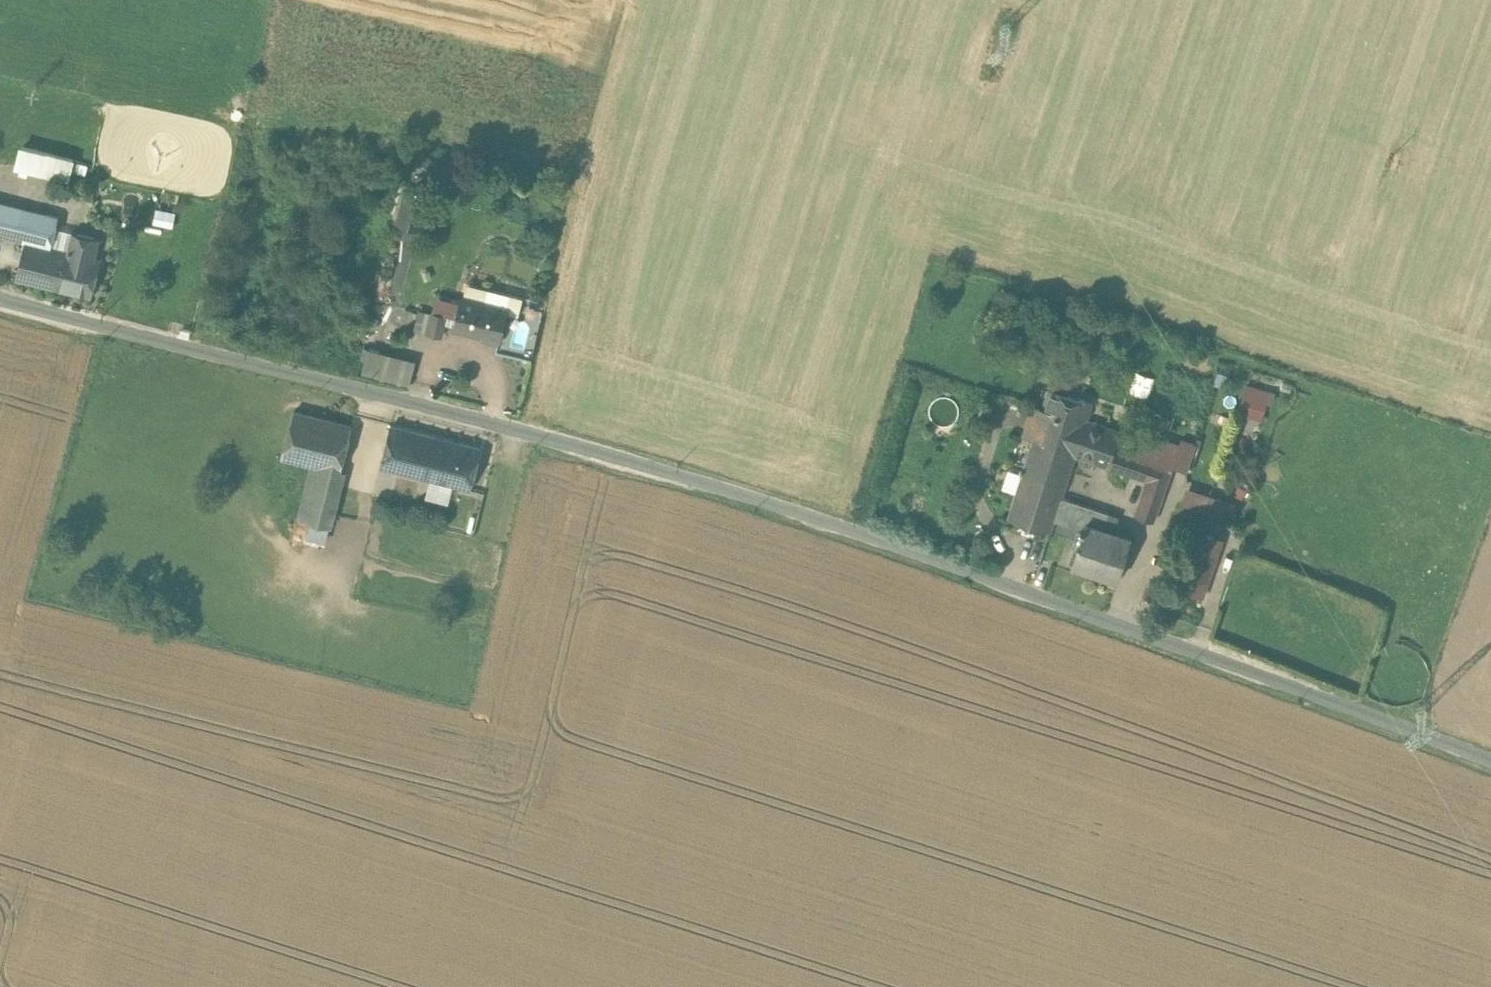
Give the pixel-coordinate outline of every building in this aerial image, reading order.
[(70,176),(75,155),(17,141),(12,162),(70,176)] [(0,201),(0,234),(12,237),(20,206),(0,201)] [(154,219),(173,223),(176,209),(157,205),(154,219)] [(68,249),(52,245),(59,216),(20,206),(12,237),(25,240),(16,278),(54,287),(57,273),(68,276),(74,251),(68,250),(68,249)] [(100,237),(73,231),(68,249),(68,250),(74,251),(68,276),(57,273),(54,287),(92,297),(101,257),(96,256),(100,237)] [(509,309),(462,298),(455,326),(485,334),(484,337),(501,341),(509,309)] [(448,314),(435,310),(429,331),(442,335),(448,314)] [(363,372),(413,384),(419,358),(369,347),(363,372)] [(1268,391),(1246,385),(1244,393),(1250,394),(1248,405),(1263,409),(1268,391)] [(1093,402),(1048,388),(1042,407),(1033,438),(1023,469),(1066,483),(1075,456),(1088,419),(1089,413),(1093,402)] [(1032,404),(1023,435),(1033,438),(1042,407),(1032,404)] [(353,424),(296,409),(283,456),(315,464),(341,471),(341,469),(353,424)] [(1088,419),(1075,456),(1107,466),(1119,431),(1119,429),(1088,419)] [(446,438),(392,424),(382,464),(426,475),(436,477),(446,438)] [(1179,447),(1120,427),(1119,429),(1119,431),(1136,436),(1131,452),(1173,465),(1173,464),(1179,447)] [(1136,436),(1119,431),(1107,466),(1147,479),(1135,515),(1153,521),(1173,465),(1131,452),(1136,436)] [(482,446),(446,438),(436,477),(426,475),(425,480),(430,481),(424,508),(439,511),(446,480),(472,487),(482,446)] [(1194,447),(1180,442),(1179,447),(1173,464),(1187,469),(1194,447)] [(341,471),(315,464),(302,517),(331,525),(345,470),(341,469),(341,471)] [(1066,483),(1023,469),(1023,470),(1020,469),(1019,472),(1022,473),(1008,518),(1051,532),(1054,520),(1062,497),(1066,483)] [(1209,495),(1187,487),(1182,502),(1204,509),(1209,495)] [(1234,503),(1209,495),(1204,509),(1229,518),(1234,503)] [(1109,512),(1062,497),(1054,520),(1084,530),(1086,522),(1104,528),(1109,512)] [(1104,528),(1086,522),(1084,530),(1072,566),(1117,580),(1131,536),(1104,528)] [(1200,532),(1187,571),(1201,576),(1214,537),(1200,532)]
